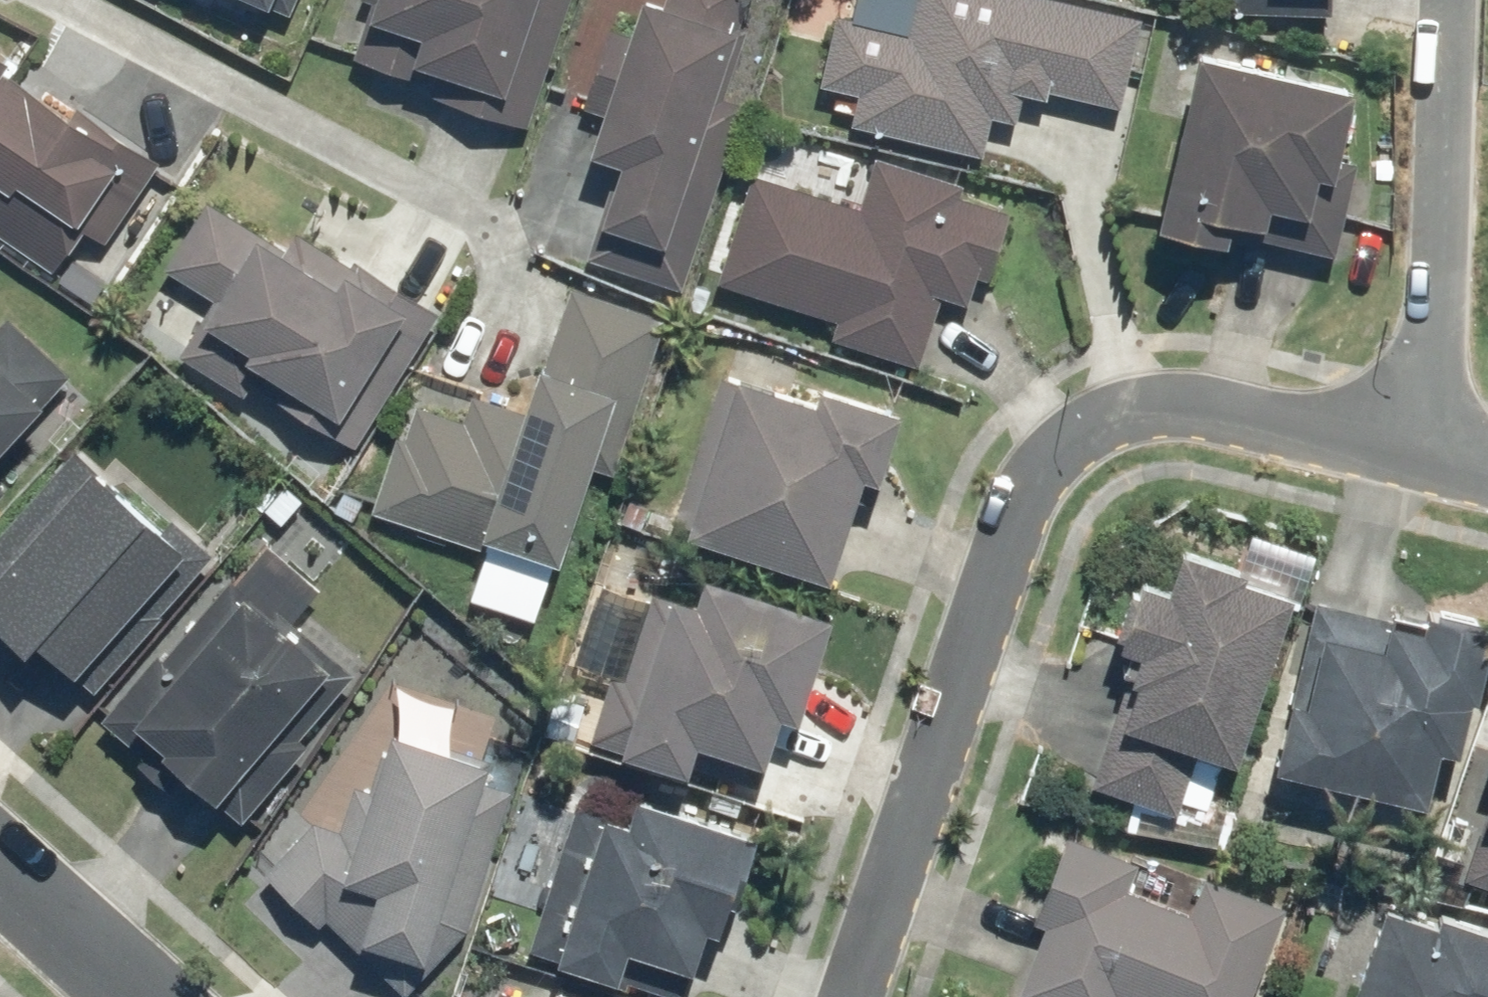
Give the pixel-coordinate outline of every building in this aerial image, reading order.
[(570,0),(373,0),(353,59),(432,84),(429,93),(528,126),(570,0)] [(665,6),(646,0),(638,0),(628,33),(608,27),(583,107),(601,113),(588,154),(617,163),(587,258),(680,288),(761,32),(737,24),(745,0),(666,0),(665,6)] [(1060,0),(857,0),(853,18),(835,14),(819,86),(859,95),(852,126),(983,155),(992,117),(1016,122),(1023,93),(1047,98),(1048,91),(1121,108),(1141,18),(1060,0)] [(1222,10),(1331,14),(1331,0),(1222,0),(1222,10)] [(1352,93),(1199,55),(1156,226),(1224,243),(1230,220),(1262,228),(1268,206),(1291,212),(1284,242),(1333,255),(1348,196),(1313,187),(1316,176),(1330,179),(1352,93)] [(160,163),(76,108),(70,116),(0,70),(6,61),(0,57),(0,234),(53,269),(66,249),(69,251),(84,228),(107,243),(110,238),(123,246),(145,213),(132,205),(160,163)] [(753,174),(717,282),(836,322),(831,337),(918,365),(941,295),(966,303),(975,277),(987,281),(1010,213),(958,196),(962,184),(877,155),(859,209),(753,174)] [(355,447),(439,314),(354,262),(352,265),(296,231),(284,249),(207,201),(165,267),(214,298),(179,354),(243,394),(258,369),(266,374),(259,386),(355,447)] [(396,436),(371,511),(492,552),(495,543),(556,564),(590,464),(612,471),(664,319),(571,287),(543,370),(537,368),(521,412),(472,395),(463,421),(416,404),(404,438),(396,436)] [(69,375),(5,317),(0,322),(0,450),(69,375)] [(687,525),(684,534),(829,581),(863,479),(877,483),(900,414),(818,388),(812,403),(722,374),(673,520),(687,525)] [(0,532),(0,636),(21,654),(33,640),(91,691),(212,554),(160,509),(151,519),(72,450),(0,532)] [(1231,756),(1288,589),(1238,573),(1240,566),(1176,544),(1162,583),(1136,575),(1113,641),(1133,648),(1089,778),(1175,807),(1196,744),(1231,756)] [(609,676),(591,739),(621,748),(619,755),(686,774),(688,766),(757,787),(778,716),(798,722),(829,617),(702,579),(694,605),(651,593),(625,680),(609,676)] [(185,776),(239,821),(304,743),(281,723),(327,668),(225,583),(163,658),(157,653),(101,720),(143,755),(136,763),(171,792),(185,776)] [(1269,762),(1421,800),(1434,744),(1453,749),(1467,694),(1471,695),(1487,626),(1487,622),(1420,605),(1416,624),(1313,598),(1311,608),(1321,611),(1300,696),(1286,693),(1269,762)] [(326,917),(403,994),(466,929),(515,779),(487,768),(490,760),(459,749),(457,754),(388,732),(371,792),(354,786),(340,830),(313,821),(263,871),(317,925),(326,917)] [(1480,812),(1483,813),(1462,875),(1487,884),(1487,789),(1480,812)] [(577,804),(530,948),(556,956),(554,961),(616,982),(617,978),(674,996),(683,996),(705,930),(716,934),(735,875),(742,877),(755,837),(635,798),(627,821),(577,804)] [(1016,991),(1030,996),(1117,996),(1120,996),(1247,996),(1285,905),(1203,872),(1187,912),(1125,886),(1135,861),(1065,833),(1031,916),(1044,922),(1016,991)] [(1347,996),(1487,996),(1487,926),(1434,907),(1431,918),(1380,901),(1347,996)]
